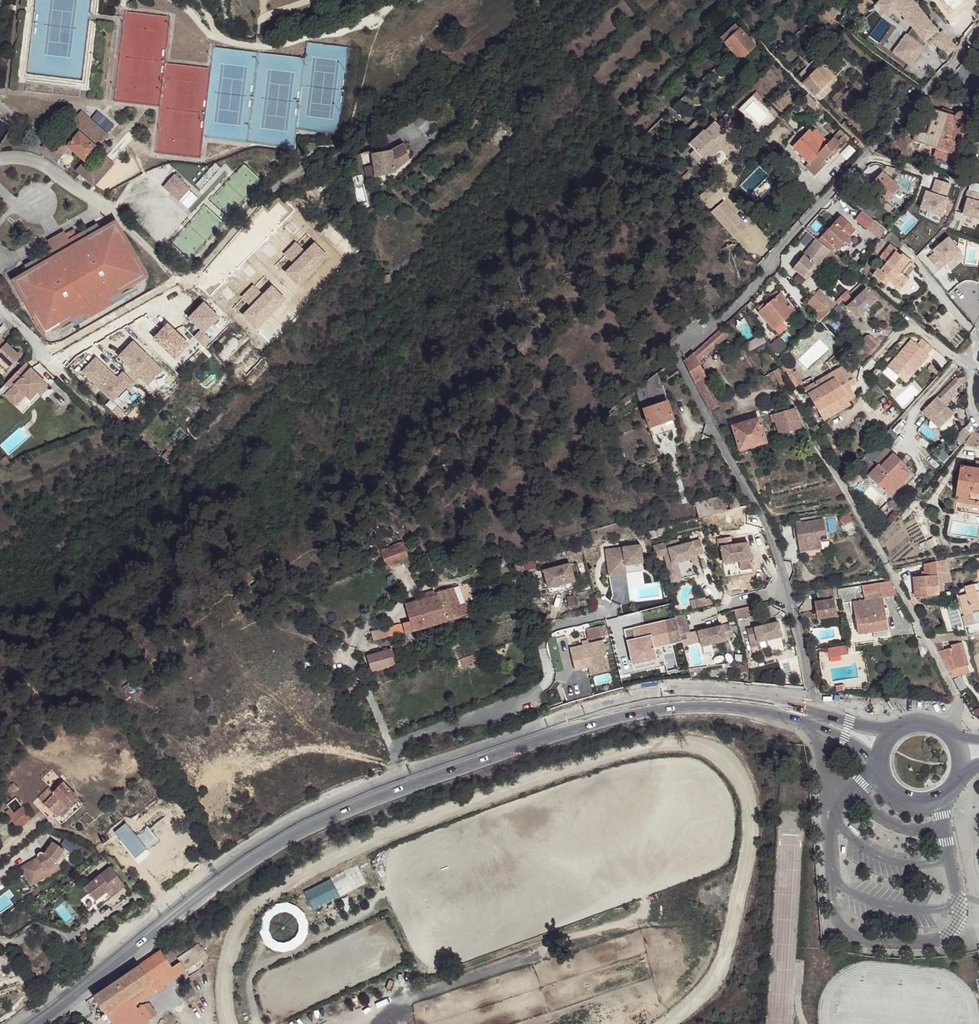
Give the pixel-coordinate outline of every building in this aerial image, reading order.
[(924,41),(929,36),(933,42),(934,42),(942,52),(952,44),(943,32),(940,34),(912,0),(882,0),(877,4),(886,15),(896,7),(895,6),(900,1),(911,15),(906,19),(924,41)] [(896,7),(906,19),(911,15),(900,1),(895,6),(896,7)] [(822,9),(833,18),(838,12),(828,3),(822,9)] [(818,14),(831,25),(836,20),(833,18),(822,9),(818,14)] [(837,22),(845,29),(850,22),(844,15),(837,22)] [(719,38),(724,43),(739,28),(735,23),(719,38)] [(736,56),(740,60),(756,46),(739,28),(724,43),(725,44),(722,48),(727,53),(729,52),(734,57),(736,56)] [(901,50),(910,38),(906,34),(893,52),(911,66),(914,61),(901,50)] [(924,41),(928,46),(933,42),(929,36),(924,41)] [(910,38),(901,50),(914,61),(924,48),(910,38)] [(947,54),(948,56),(949,57),(956,56),(955,48),(947,50),(947,52),(947,54)] [(697,61),(699,64),(705,58),(702,55),(697,61)] [(802,84),(815,96),(834,77),(843,68),(831,56),(802,84)] [(815,96),(820,102),(839,82),(834,77),(815,96)] [(851,88),(860,98),(863,95),(853,85),(851,88)] [(836,103),(845,113),(860,98),(851,88),(844,95),(839,90),(832,98),(837,102),(836,103)] [(756,92),(753,96),(759,102),(762,98),(756,92)] [(805,102),(812,110),(817,105),(810,97),(806,101),(804,99),(803,98),(802,99),(801,99),(800,100),(800,101),(803,105),(805,102)] [(427,110),(431,113),(428,116),(435,124),(439,120),(429,109),(427,110)] [(413,123),(424,135),(433,126),(435,124),(428,116),(431,113),(427,110),(413,123)] [(955,116),(935,110),(927,134),(916,130),(912,140),(936,148),(933,156),(948,161),(954,144),(951,143),(958,123),(960,124),(963,123),(964,122),(966,120),(966,118),(966,116),(964,114),(962,113),(960,112),(957,113),(956,115),(955,116)] [(78,115),(105,139),(108,135),(81,111),(78,115)] [(62,133),(58,137),(70,148),(85,161),(86,161),(96,149),(103,141),(105,139),(78,115),(62,133)] [(720,122),(734,138),(741,131),(727,116),(720,122)] [(807,169),(814,177),(826,165),(823,162),(830,155),(832,157),(837,151),(836,149),(845,141),(847,143),(851,140),(842,131),(839,134),(843,138),(839,142),(834,138),(828,142),(823,137),(815,129),(812,132),(810,131),(793,147),(808,163),(811,166),(807,169)] [(703,157),(708,162),(721,150),(703,131),(689,144),(695,150),(702,158),(703,157)] [(59,160),(70,148),(58,137),(55,135),(44,147),(59,160)] [(103,141),(96,149),(102,154),(109,147),(103,141)] [(373,165),(375,177),(395,172),(394,171),(410,160),(404,145),(391,151),(372,154),(373,165)] [(695,150),(689,155),(697,163),(702,158),(695,150)] [(85,161),(76,170),(94,185),(114,163),(105,155),(94,167),(86,161),(85,161)] [(344,162),(346,167),(358,161),(355,156),(344,162)] [(970,183),(978,186),(978,164),(977,163),(970,183)] [(367,178),(375,177),(373,165),(364,167),(367,178)] [(885,202),(899,187),(882,172),(868,187),(885,202)] [(715,183),(699,197),(709,208),(725,194),(715,183)] [(365,213),(369,217),(375,212),(371,208),(365,213)] [(880,239),(887,230),(863,210),(855,219),(880,239)] [(840,217),(818,240),(830,251),(833,252),(854,230),(840,217)] [(49,244),(41,248),(45,254),(33,261),(24,266),(29,275),(17,281),(45,331),(70,317),(73,323),(77,325),(120,300),(122,296),(118,290),(142,276),(114,226),(102,234),(97,225),(89,229),(77,236),(73,230),(65,235),(49,244)] [(48,241),(49,244),(65,235),(64,232),(48,241)] [(792,269),(806,280),(825,257),(830,251),(816,240),(792,269)] [(888,281),(899,290),(908,279),(902,274),(912,262),(901,253),(900,253),(896,250),(890,244),(880,257),(886,262),(880,271),(878,269),(872,275),(881,282),(884,278),(888,281)] [(841,260),(830,251),(825,257),(836,266),(841,260)] [(846,307),(857,318),(876,300),(875,300),(870,293),(865,289),(846,307)] [(777,291),(767,299),(770,302),(766,306),(764,304),(758,309),(759,311),(759,312),(773,329),(794,311),(777,291)] [(818,322),(835,305),(817,291),(807,303),(817,312),(813,316),(818,322)] [(842,299),(848,294),(845,291),(840,297),(842,299)] [(281,317),(287,323),(293,316),(287,310),(281,317)] [(721,328),(693,353),(698,361),(727,335),(721,328)] [(746,344),(749,351),(765,342),(762,335),(746,344)] [(858,344),(867,354),(868,354),(871,355),(875,351),(874,349),(873,347),(878,343),(871,336),(869,335),(868,335),(858,344)] [(10,368),(21,357),(1,338),(0,339),(0,358),(10,368)] [(927,354),(932,348),(922,339),(917,345),(911,340),(887,367),(903,381),(915,368),(917,369),(929,356),(927,354)] [(693,353),(684,362),(694,383),(702,378),(706,377),(698,361),(693,353)] [(7,371),(10,368),(0,358),(0,364),(7,371)] [(26,396),(30,400),(37,393),(46,384),(25,363),(5,384),(10,389),(8,392),(17,401),(24,394),(26,396)] [(789,365),(783,369),(787,376),(793,372),(789,365)] [(842,391),(849,387),(857,383),(846,365),(824,378),(827,382),(818,388),(815,383),(805,389),(818,411),(833,402),(838,411),(850,404),(848,400),(849,399),(846,394),(844,395),(842,391)] [(789,383),(780,368),(773,372),(782,387),(789,383)] [(915,368),(903,381),(905,383),(917,369),(915,368)] [(787,376),(793,388),(802,383),(795,371),(793,372),(787,376)] [(636,390),(649,427),(672,419),(657,373),(636,390)] [(956,377),(922,412),(939,428),(953,414),(945,405),(947,403),(946,401),(956,391),(955,390),(961,383),(956,377)] [(694,383),(709,411),(717,407),(702,378),(694,383)] [(824,378),(815,383),(818,388),(827,382),(824,378)] [(37,393),(41,396),(50,387),(46,384),(37,393)] [(855,396),(849,387),(842,391),(844,395),(846,394),(849,399),(855,396)] [(4,396),(15,407),(20,403),(17,401),(8,392),(4,396)] [(17,401),(20,403),(26,396),(24,394),(17,401)] [(833,402),(818,411),(823,420),(838,411),(833,402)] [(800,428),(794,408),(770,415),(772,423),(775,422),(779,434),(800,428)] [(952,416),(939,430),(943,434),(956,419),(952,416)] [(732,426),(739,450),(765,442),(758,418),(732,426)] [(970,433),(974,429),(970,423),(954,440),(961,445),(971,434),(970,433)] [(973,432),(964,444),(976,448),(978,440),(978,434),(973,432)] [(912,472),(887,447),(874,461),(878,465),(868,476),(892,499),(894,497),(889,491),(901,480),(903,482),(912,472)] [(0,461),(0,462),(4,468),(11,465),(6,457),(0,461)] [(976,469),(962,467),(955,511),(978,515),(978,470),(976,469)] [(845,480),(851,486),(862,475),(856,469),(845,480)] [(889,491),(894,497),(915,475),(912,472),(903,482),(901,480),(889,491)] [(694,503),(699,518),(740,507),(736,492),(694,503)] [(849,513),(839,518),(842,525),(852,520),(849,513)] [(823,519),(795,524),(799,552),(822,549),(820,536),(826,535),(823,519)] [(721,547),(723,563),(750,559),(748,542),(732,545),(730,537),(717,539),(718,547),(721,547)] [(655,545),(658,556),(664,554),(671,582),(680,579),(676,562),(691,558),(692,563),(697,562),(695,555),(703,553),(700,539),(679,545),(677,539),(655,545)] [(402,543),(381,551),(387,567),(408,559),(402,543)] [(605,549),(608,576),(643,571),(640,545),(605,549)] [(676,562),(680,579),(695,575),(692,563),(691,558),(676,562)] [(916,597),(939,595),(939,591),(944,591),(944,583),(953,582),(947,560),(928,564),(929,577),(925,577),(914,578),(916,597)] [(513,564),(515,572),(524,570),(521,562),(513,564)] [(543,571),(548,588),(574,581),(570,564),(543,571)] [(515,596),(521,595),(517,578),(511,579),(515,596)] [(574,581),(548,588),(549,594),(576,587),(574,581)] [(897,595),(890,581),(862,586),(864,594),(881,592),(882,598),(897,595)] [(965,616),(978,612),(978,591),(976,592),(974,585),(966,587),(968,594),(960,596),(965,616)] [(371,631),(373,640),(405,632),(405,633),(469,614),(466,602),(458,604),(453,588),(435,593),(434,590),(420,595),(421,599),(405,604),(410,622),(371,631)] [(814,602),(816,619),(836,616),(832,589),(819,591),(820,601),(814,602)] [(704,598),(695,600),(697,607),(706,605),(705,600),(704,598)] [(887,629),(882,598),(853,602),(858,633),(887,629)] [(758,614),(755,605),(734,610),(736,619),(758,614)] [(682,613),(673,615),(682,646),(687,644),(685,634),(688,634),(682,613)] [(669,644),(664,621),(632,629),(637,652),(669,644)] [(782,637),(778,622),(746,629),(750,647),(758,645),(758,642),(766,640),(782,637)] [(730,624),(697,631),(701,646),(725,641),(725,639),(733,637),(730,624)] [(604,625),(585,629),(588,640),(601,637),(601,636),(607,635),(604,625)] [(931,635),(934,642),(942,642),(957,641),(957,636),(957,633),(931,635)] [(929,652),(922,639),(916,638),(921,655),(929,652)] [(569,648),(575,670),(588,667),(590,675),(610,670),(602,640),(589,644),(588,641),(582,642),(583,645),(569,648)] [(768,648),(766,640),(758,642),(758,645),(759,650),(768,648)] [(950,670),(968,666),(962,642),(952,645),(952,648),(944,650),(942,642),(934,642),(948,671),(950,670)] [(826,649),(828,657),(848,654),(846,645),(826,649)] [(391,649),(368,656),(372,670),(395,664),(391,649)] [(474,654),(460,659),(462,666),(477,661),(474,654)] [(952,677),(970,673),(968,666),(950,670),(952,677)] [(345,682),(350,692),(359,687),(354,677),(345,682)] [(880,694),(871,694),(871,703),(880,703),(880,694)] [(975,698),(965,704),(969,710),(978,704),(975,698)] [(38,798),(57,817),(77,797),(63,783),(53,792),(49,787),(38,798)] [(6,812),(17,827),(31,817),(22,806),(13,814),(10,809),(6,812)] [(28,868),(23,872),(30,886),(40,880),(37,876),(58,865),(56,862),(64,850),(52,842),(44,854),(42,852),(41,852),(39,853),(37,855),(38,857),(26,864),(28,868)] [(199,857),(204,864),(213,859),(208,851),(199,857)] [(37,876),(40,880),(60,869),(58,865),(37,876)] [(303,892),(312,910),(366,884),(357,866),(303,892)] [(109,867),(84,887),(95,901),(106,892),(110,897),(124,885),(109,867)] [(171,968),(177,976),(201,959),(202,961),(209,957),(203,949),(199,952),(196,947),(178,959),(180,962),(171,968)] [(152,1017),(143,1005),(137,1009),(134,1005),(177,976),(171,968),(160,951),(94,996),(113,1023),(144,1023),(148,1021),(147,1020),(152,1017)] [(148,1002),(143,1005),(152,1017),(156,1014),(148,1002)]
